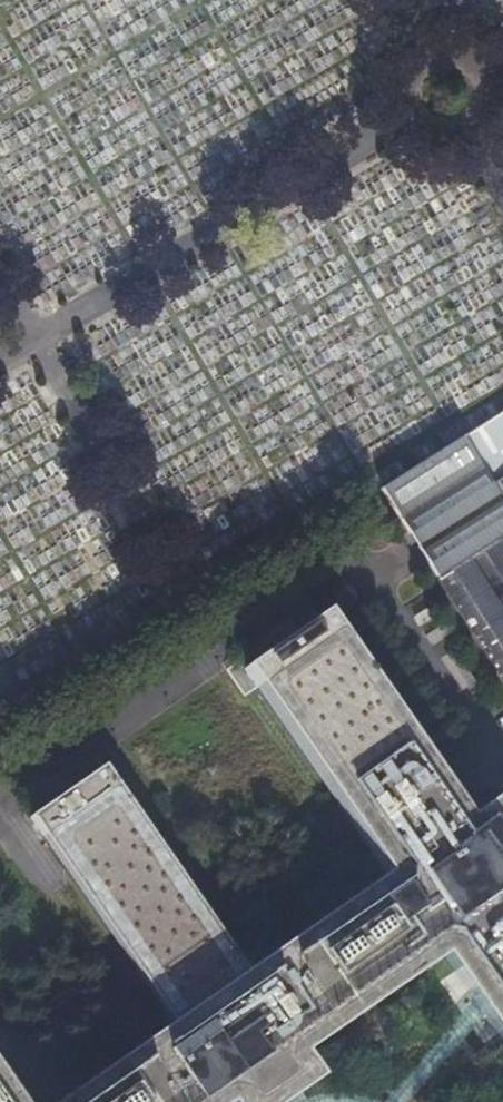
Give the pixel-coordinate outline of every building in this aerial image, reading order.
[(380,488),(502,679),(502,409),(380,488)] [(500,795),(469,816),(326,610),(244,667),(387,873),(247,970),(104,765),(30,817),(173,1022),(59,1101),(286,1101),(287,1101),(321,1077),(304,1053),(444,956),(480,1008),(502,1041),(502,799),(500,795)] [(0,1072),(0,1101),(21,1101),(0,1072)]
